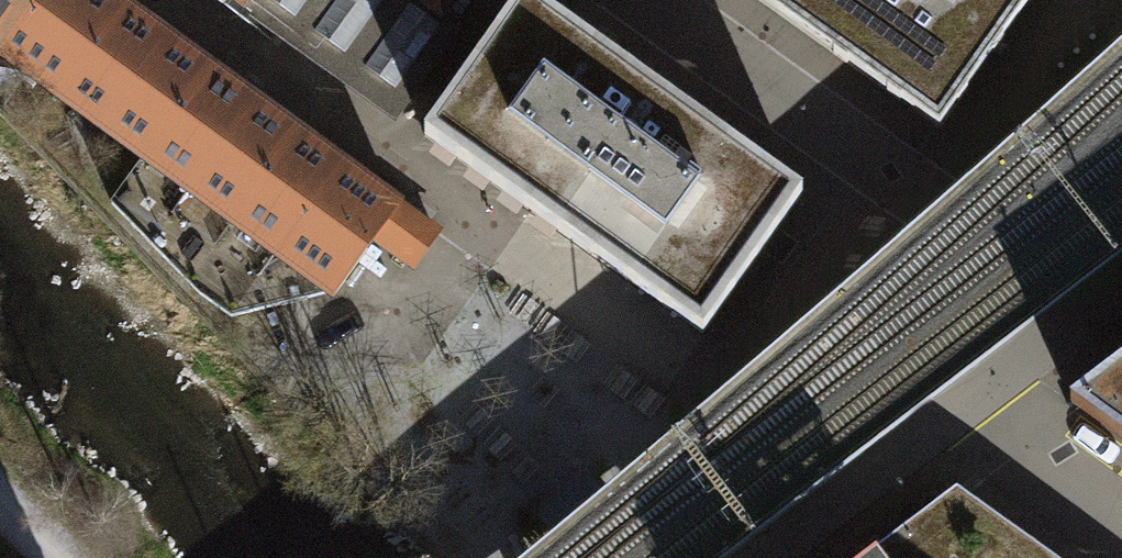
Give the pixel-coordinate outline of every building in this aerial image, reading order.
[(3,75),(57,0),(0,0),(0,73),(3,75)] [(3,75),(140,175),(117,211),(241,323),(321,314),(341,312),(380,256),(412,211),(222,78),(126,11),(111,0),(57,0),(3,75)] [(391,115),(453,29),(438,18),(451,0),(231,0),(391,115)] [(940,128),(1031,0),(760,0),(786,18),(910,107),(940,128)] [(428,142),(706,340),(805,201),(527,4),(428,142)] [(442,232),(412,211),(380,256),(410,277),(442,232)] [(1071,401),(1121,438),(1121,362),(1071,401)] [(956,486),(869,552),(861,557),(1059,557),(1032,539),(1017,529),(983,505),(962,490),(956,486)]
